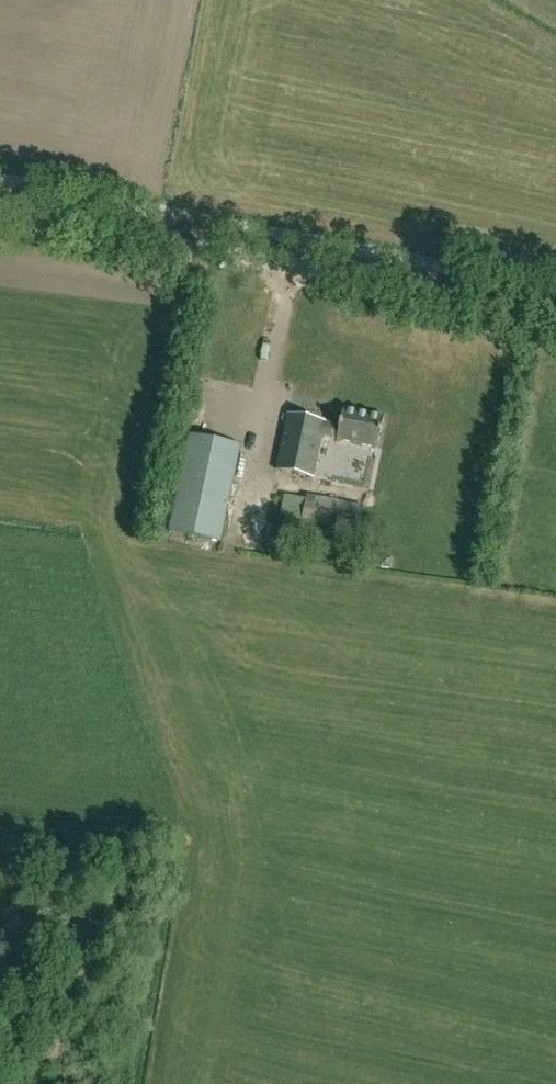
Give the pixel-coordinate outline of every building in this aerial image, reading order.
[(288,415),(278,471),(315,477),(322,436),(338,439),(338,440),(379,448),(385,416),(344,408),(340,426),(325,423),(325,422),(288,415)] [(173,530),(225,540),(243,443),(191,433),(173,530)] [(303,526),(359,537),(365,507),(308,497),(303,526)]
